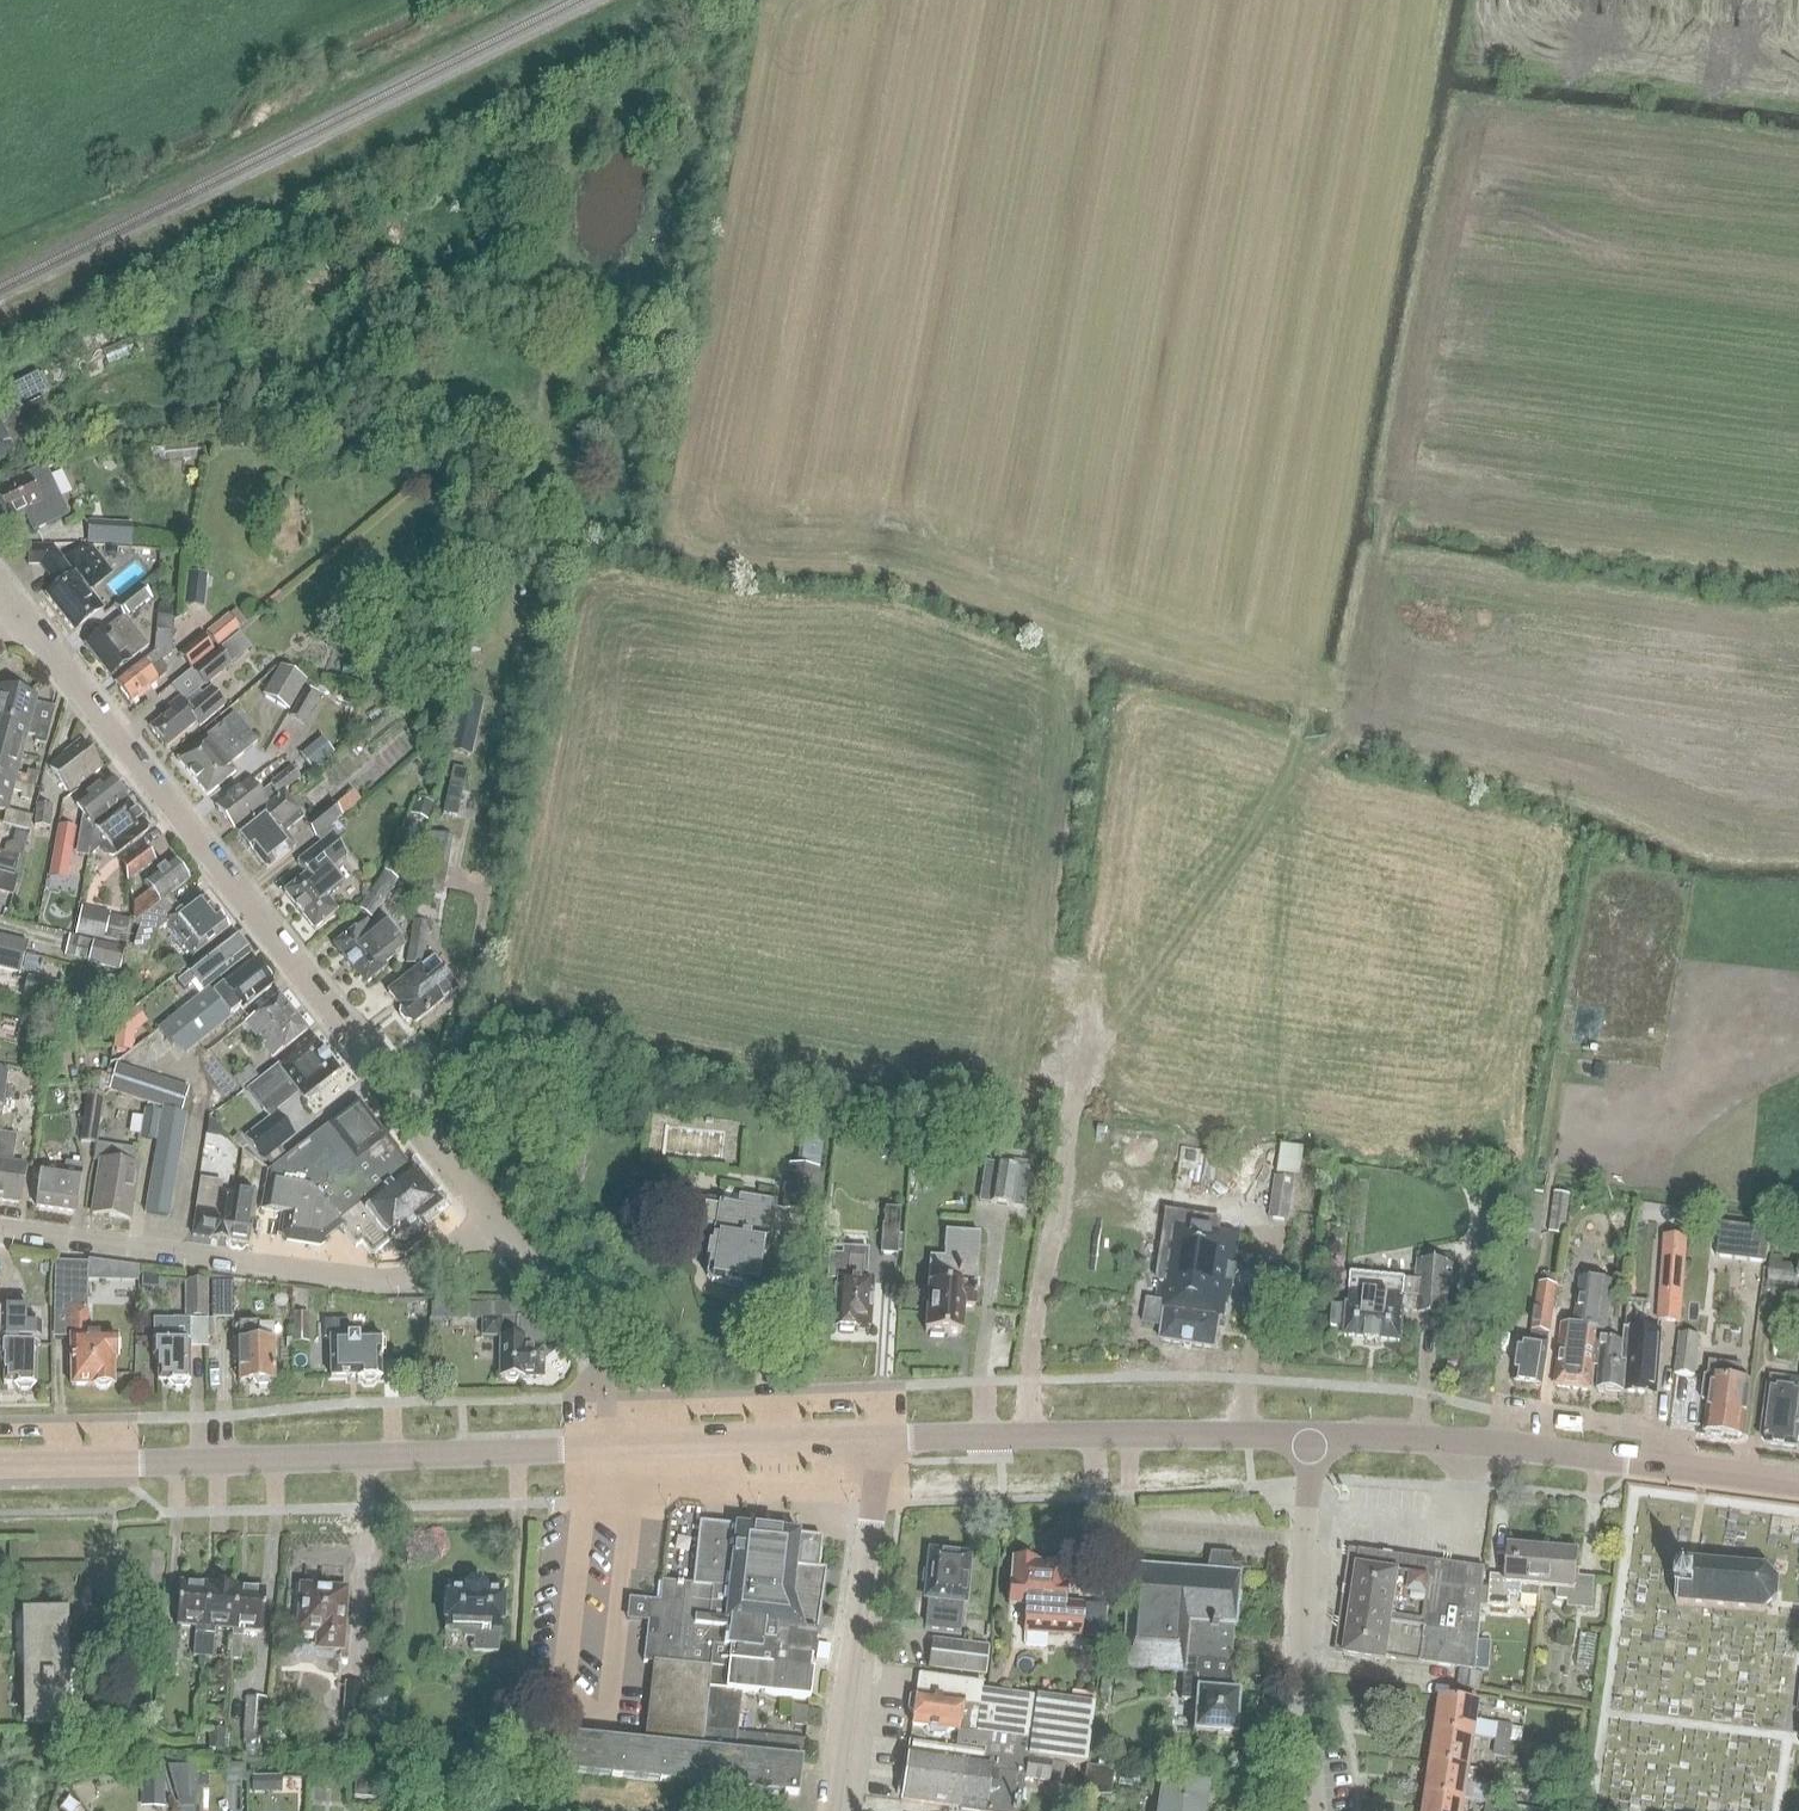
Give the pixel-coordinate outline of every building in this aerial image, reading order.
[(694,242),(679,239),(676,256),(690,259),(694,242)] [(0,413),(0,460),(15,453),(14,452),(30,443),(19,420),(44,408),(38,396),(47,392),(38,374),(4,391),(12,407),(0,413)] [(211,404),(203,403),(197,408),(195,415),(200,421),(207,422),(214,418),(215,410),(211,404)] [(198,460),(196,443),(164,446),(165,447),(150,449),(151,463),(165,462),(165,463),(198,460)] [(45,466),(0,488),(0,504),(7,520),(24,512),(34,533),(69,517),(45,466)] [(89,523),(89,545),(133,545),(133,523),(89,523)] [(46,595),(74,631),(102,608),(89,591),(101,581),(93,571),(103,563),(92,549),(78,548),(63,559),(74,573),(46,595)] [(208,574),(186,572),(185,585),(207,588),(208,574)] [(122,616),(86,644),(110,675),(147,647),(125,618),(151,598),(141,585),(114,605),(122,616)] [(227,616),(206,633),(216,646),(238,629),(227,616)] [(174,618),(157,617),(155,652),(143,661),(116,682),(131,702),(167,675),(168,668),(163,662),(172,654),(174,618)] [(203,637),(176,658),(187,672),(214,651),(203,637)] [(230,666),(243,655),(232,641),(219,651),(194,671),(205,686),(230,666)] [(264,696),(289,711),(306,682),(282,667),(264,696)] [(0,689),(0,720),(49,732),(55,709),(35,704),(36,698),(0,689)] [(201,726),(225,706),(211,689),(203,695),(199,691),(184,703),(179,698),(167,708),(170,712),(151,728),(168,747),(198,722),(201,726)] [(303,690),(289,716),(304,725),(318,699),(303,690)] [(483,700),(456,695),(445,753),(472,758),(483,700)] [(234,714),(178,760),(207,795),(236,771),(230,765),(257,742),(234,714)] [(0,720),(0,750),(21,755),(26,736),(37,739),(35,745),(45,747),(49,732),(0,720)] [(334,753),(322,738),(300,755),(312,770),(334,753)] [(52,769),(70,792),(101,768),(80,742),(61,758),(63,760),(52,769)] [(0,750),(0,780),(34,789),(37,776),(27,774),(26,779),(16,776),(21,755),(0,750)] [(249,781),(217,807),(234,828),(266,802),(269,805),(299,780),(290,768),(270,784),(271,786),(263,792),(257,785),(252,785),(249,781)] [(78,848),(89,850),(90,839),(92,830),(93,822),(124,798),(109,778),(76,805),(83,814),(78,848)] [(0,780),(0,811),(4,812),(1,824),(27,831),(30,817),(7,811),(11,793),(21,796),(20,800),(30,803),(34,789),(0,780)] [(285,794),(236,832),(266,871),(296,848),(284,833),(304,818),(285,794)] [(433,805),(417,798),(410,813),(427,820),(433,805)] [(92,830),(90,839),(89,850),(92,854),(102,846),(109,856),(113,856),(115,854),(116,854),(127,846),(148,829),(128,802),(92,830)] [(51,805),(36,804),(34,826),(48,828),(51,805)] [(331,804),(305,824),(314,837),(340,817),(331,804)] [(330,871),(348,857),(336,841),(346,833),(337,821),(316,838),(320,842),(295,862),(306,875),(284,892),(314,930),(337,912),(327,899),(343,886),(330,871)] [(452,838),(421,832),(419,842),(426,844),(423,861),(419,890),(443,893),(447,865),(452,838)] [(18,876),(25,846),(11,842),(6,844),(3,853),(0,853),(0,871),(18,876)] [(143,847),(123,863),(128,882),(151,863),(153,858),(143,847)] [(72,855),(55,853),(51,879),(68,882),(72,855)] [(133,920),(187,879),(172,859),(144,881),(150,889),(133,901),(133,920)] [(0,871),(0,892),(13,895),(18,876),(0,871)] [(397,880),(384,871),(357,909),(371,918),(397,880)] [(193,958),(227,931),(230,924),(223,915),(215,915),(201,896),(181,911),(169,896),(134,923),(139,929),(132,950),(147,955),(153,936),(167,925),(193,958)] [(74,934),(105,941),(111,913),(80,906),(74,934)] [(372,926),(366,919),(334,946),(364,983),(384,967),(382,964),(405,945),(382,918),(372,926)] [(428,922),(413,920),(408,962),(423,964),(428,922)] [(24,957),(28,943),(0,936),(0,951),(24,957)] [(204,992),(240,963),(241,963),(248,957),(233,937),(177,981),(184,990),(196,981),(204,992)] [(123,951),(93,944),(88,965),(118,971),(123,951)] [(20,974),(24,957),(0,951),(0,969),(20,974)] [(445,969),(434,955),(387,992),(400,1009),(399,1016),(404,1023),(410,1022),(412,1025),(454,992),(440,974),(445,969)] [(222,986),(212,994),(230,1016),(240,1008),(242,1010),(249,1004),(271,986),(270,984),(271,979),(266,972),(260,972),(252,962),(222,986)] [(60,985),(28,977),(23,996),(56,1004),(60,985)] [(209,990),(159,1030),(172,1047),(186,1053),(231,1017),(230,1016),(212,994),(209,990)] [(279,996),(246,1022),(273,1056),(306,1030),(279,996)] [(132,1032),(123,1021),(119,1025),(115,1048),(130,1050),(132,1032)] [(316,1089),(338,1072),(315,1042),(280,1069),(277,1065),(250,1085),(265,1105),(260,1109),(268,1119),(244,1137),(261,1160),(291,1137),(271,1111),(289,1097),(287,1094),(293,1089),(302,1100),(303,1099),(309,1100),(309,1101),(316,1096),(316,1095),(316,1089)] [(188,1089),(139,1072),(117,1065),(115,1072),(108,1090),(161,1108),(144,1212),(167,1215),(183,1114),(180,1113),(188,1089)] [(258,1078),(248,1066),(233,1078),(242,1090),(258,1078)] [(106,1074),(94,1073),(93,1087),(104,1088),(106,1074)] [(95,1144),(104,1097),(88,1094),(80,1141),(95,1144)] [(267,1173),(264,1192),(261,1210),(285,1213),(281,1239),(320,1245),(325,1242),(324,1240),(341,1227),(356,1247),(362,1242),(370,1252),(376,1253),(390,1241),(398,1251),(407,1252),(407,1251),(426,1236),(427,1236),(428,1226),(421,1217),(423,1216),(424,1218),(437,1207),(439,1193),(430,1182),(428,1183),(412,1164),(409,1166),(396,1149),(398,1148),(385,1132),(382,1134),(356,1101),(328,1124),(267,1173)] [(155,1141),(160,1112),(145,1109),(140,1139),(155,1141)] [(18,1203),(22,1177),(23,1177),(25,1164),(12,1162),(16,1135),(0,1132),(0,1200),(18,1203)] [(92,1214),(128,1219),(136,1167),(133,1166),(135,1150),(125,1148),(97,1144),(95,1160),(100,1160),(92,1214)] [(1282,1145),(1278,1173),(1302,1177),(1307,1148),(1282,1145)] [(1023,1162),(998,1158),(990,1204),(1014,1209),(1023,1162)] [(35,1206),(75,1211),(81,1165),(64,1162),(63,1169),(40,1166),(35,1206)] [(816,1171),(808,1170),(788,1167),(782,1210),(810,1214),(816,1171)] [(219,1240),(226,1192),(229,1173),(222,1172),(222,1174),(203,1171),(201,1183),(209,1184),(206,1199),(198,1197),(192,1236),(219,1240)] [(1275,1176),(1269,1219),(1288,1221),(1294,1179),(1275,1176)] [(226,1192),(219,1240),(247,1244),(254,1194),(234,1192),(234,1193),(226,1192)] [(1569,1195),(1555,1193),(1549,1234),(1564,1236),(1569,1195)] [(1546,1199),(1530,1197),(1525,1240),(1541,1242),(1546,1199)] [(761,1284),(772,1205),(742,1201),(741,1206),(706,1201),(701,1203),(698,1225),(702,1230),(714,1232),(712,1246),(708,1245),(706,1261),(710,1261),(708,1277),(714,1283),(756,1289),(761,1284)] [(884,1225),(882,1225),(881,1253),(897,1254),(898,1226),(899,1209),(884,1209),(884,1225)] [(1219,1220),(1170,1213),(1157,1302),(1148,1300),(1144,1325),(1163,1328),(1161,1341),(1216,1349),(1220,1318),(1227,1319),(1239,1235),(1218,1232),(1219,1220)] [(1769,1230),(1720,1224),(1716,1255),(1765,1262),(1769,1230)] [(943,1257),(930,1256),(925,1332),(930,1333),(929,1337),(944,1337),(944,1333),(961,1334),(963,1306),(975,1307),(979,1233),(945,1231),(943,1257)] [(866,1281),(868,1248),(843,1247),(842,1255),(829,1254),(827,1279),(838,1280),(838,1287),(834,1287),(833,1299),(837,1300),(835,1327),(840,1327),(839,1332),(852,1333),(853,1328),(856,1328),(856,1324),(868,1325),(871,1281),(866,1281)] [(49,1279),(52,1260),(24,1256),(21,1275),(49,1279)] [(1448,1315),(1452,1265),(1417,1262),(1416,1281),(1351,1276),(1349,1308),(1348,1308),(1348,1309),(1334,1308),(1332,1328),(1346,1329),(1345,1340),(1364,1341),(1364,1343),(1379,1344),(1380,1343),(1401,1344),(1404,1311),(1448,1315)] [(1798,1267),(1768,1263),(1767,1276),(1797,1280),(1798,1280),(1798,1265),(1798,1267)] [(57,1264),(56,1309),(72,1309),(72,1385),(118,1385),(118,1332),(89,1332),(89,1264),(57,1264)] [(159,1276),(142,1274),(141,1288),(158,1289),(159,1276)] [(1684,1276),(1661,1274),(1657,1322),(1681,1323),(1684,1276)] [(1592,1390),(1595,1369),(1599,1331),(1607,1332),(1612,1284),(1587,1281),(1577,1280),(1572,1328),(1563,1327),(1556,1387),(1592,1390)] [(207,1317),(206,1281),(185,1281),(185,1317),(207,1317)] [(1542,1384),(1556,1287),(1540,1284),(1531,1342),(1522,1340),(1516,1381),(1542,1384)] [(233,1320),(233,1285),(210,1286),(211,1320),(233,1320)] [(26,1298),(2,1297),(0,1347),(0,1387),(36,1388),(38,1344),(40,1345),(41,1327),(25,1326),(26,1298)] [(449,1321),(449,1303),(431,1303),(431,1321),(441,1321),(449,1321)] [(539,1319),(515,1320),(509,1320),(509,1306),(475,1306),(474,1321),(482,1321),(481,1337),(496,1337),(497,1378),(504,1378),(507,1383),(513,1383),(515,1379),(522,1379),(522,1377),(541,1377),(541,1359),(559,1345),(539,1319)] [(309,1343),(309,1313),(295,1314),(295,1343),(309,1343)] [(185,1384),(187,1383),(187,1319),(151,1319),(152,1343),(152,1358),(157,1360),(157,1382),(167,1382),(167,1384),(169,1384),(172,1389),(182,1388),(185,1384)] [(347,1322),(324,1323),(325,1340),(330,1340),(331,1378),(356,1377),(357,1380),(362,1380),(365,1385),(372,1385),(377,1380),(381,1380),(380,1338),(347,1339),(347,1322)] [(259,1324),(238,1325),(238,1344),(232,1344),(233,1359),(238,1359),(238,1382),(252,1382),(257,1388),(268,1388),(270,1382),(273,1382),(273,1344),(259,1344),(259,1324)] [(1624,1330),(1622,1341),(1620,1363),(1626,1363),(1629,1364),(1627,1392),(1657,1394),(1661,1333),(1624,1330)] [(1610,1332),(1607,1332),(1599,1331),(1595,1369),(1601,1369),(1599,1391),(1623,1393),(1626,1363),(1620,1363),(1622,1341),(1609,1340),(1610,1332)] [(1698,1337),(1678,1335),(1673,1376),(1694,1378),(1698,1337)] [(1737,1437),(1743,1431),(1750,1384),(1738,1382),(1741,1366),(1718,1363),(1716,1378),(1704,1377),(1701,1399),(1708,1400),(1704,1432),(1705,1432),(1707,1436),(1722,1438),(1724,1435),(1737,1437)] [(1797,1445),(1798,1426),(1798,1389),(1769,1386),(1763,1434),(1767,1441),(1797,1445)] [(548,1735),(544,1771),(604,1777),(786,1799),(788,1799),(798,1800),(802,1763),(789,1762),(735,1755),(742,1696),(810,1704),(813,1676),(811,1676),(823,1573),(818,1572),(822,1541),(799,1538),(799,1537),(699,1525),(692,1587),(664,1584),(661,1584),(658,1604),(649,1603),(642,1665),(651,1666),(642,1746),(605,1741),(548,1735)] [(1540,1589),(1543,1550),(1509,1547),(1507,1577),(1491,1576),(1489,1607),(1509,1608),(1510,1597),(1523,1598),(1523,1588),(1540,1589)] [(1578,1552),(1543,1550),(1540,1589),(1557,1590),(1556,1602),(1568,1602),(1567,1609),(1592,1610),(1594,1579),(1576,1578),(1578,1552)] [(924,1633),(960,1637),(964,1606),(966,1606),(972,1559),(930,1555),(925,1601),(928,1602),(924,1633)] [(1357,1555),(1348,1620),(1476,1638),(1485,1572),(1480,1571),(1357,1555)] [(1033,1565),(1032,1564),(1028,1557),(1020,1556),(1015,1564),(1013,1564),(1012,1586),(1009,1585),(1008,1609),(1024,1610),(1022,1636),(1080,1639),(1081,1607),(1064,1607),(1065,1589),(1063,1589),(1064,1569),(1033,1567),(1033,1565)] [(1766,1569),(1679,1561),(1678,1573),(1677,1591),(1675,1604),(1762,1612),(1776,1598),(1778,1580),(1766,1569)] [(193,1656),(201,1657),(208,1586),(179,1584),(175,1626),(196,1628),(193,1656)] [(214,1629),(232,1631),(236,1588),(208,1586),(201,1657),(212,1658),(214,1629)] [(345,1590),(300,1586),(297,1630),(318,1631),(317,1648),(340,1649),(345,1590)] [(506,1598),(501,1595),(502,1589),(447,1586),(445,1630),(473,1632),(472,1650),(498,1652),(501,1608),(505,1606),(506,1598)] [(236,1588),(232,1631),(229,1660),(239,1661),(242,1631),(260,1633),(264,1591),(236,1588)] [(66,1610),(27,1611),(29,1722),(68,1721),(66,1610)] [(1472,1670),(1476,1638),(1348,1620),(1343,1659),(1386,1665),(1387,1660),(1422,1665),(1422,1664),(1472,1670)] [(175,1674),(177,1637),(162,1636),(160,1673),(175,1674)] [(932,1643),(928,1671),(986,1678),(989,1649),(932,1643)] [(1489,1659),(1476,1658),(1475,1670),(1488,1672),(1489,1659)] [(1229,1664),(1185,1661),(1183,1678),(1182,1678),(1180,1704),(1193,1705),(1191,1736),(1236,1740),(1239,1694),(1226,1693),(1229,1664)] [(1483,1675),(1459,1672),(1457,1688),(1481,1691),(1483,1675)] [(1032,1741),(1030,1756),(1085,1764),(1087,1747),(1090,1727),(1093,1704),(1036,1696),(1036,1697),(981,1690),(982,1684),(925,1676),(922,1695),(916,1694),(916,1695),(910,1698),(909,1710),(913,1714),(912,1725),(929,1728),(931,1733),(943,1735),(947,1730),(958,1732),(990,1736),(990,1735),(1032,1741)] [(358,1726),(362,1685),(346,1684),(342,1724),(358,1726)] [(516,1696),(497,1695),(494,1753),(512,1754),(516,1696)] [(264,1734),(267,1699),(246,1697),(243,1732),(264,1734)] [(1437,1733),(1473,1739),(1478,1706),(1442,1700),(1437,1733)] [(1505,1704),(1498,1703),(1496,1710),(1504,1711),(1505,1704)] [(808,1707),(794,1706),(792,1725),(806,1727),(808,1707)] [(1496,1741),(1511,1744),(1513,1728),(1498,1726),(1496,1741)] [(1107,1729),(1090,1727),(1087,1747),(1105,1749),(1107,1729)] [(224,1729),(208,1729),(208,1750),(224,1750),(224,1729)] [(1473,1739),(1437,1733),(1433,1764),(1469,1770),(1473,1739)] [(1508,1759),(1511,1744),(1496,1741),(1493,1757),(1508,1759)] [(1052,1764),(985,1754),(983,1763),(908,1752),(904,1781),(898,1785),(897,1794),(902,1798),(901,1802),(960,1810),(1020,1810),(1025,1781),(1049,1785),(1052,1764)] [(1469,1770),(1433,1764),(1428,1797),(1464,1802),(1469,1770)] [(194,1768),(170,1767),(178,1794),(194,1795),(194,1768)] [(1113,1773),(1085,1769),(1081,1799),(1109,1798),(1113,1773)] [(165,1774),(142,1773),(141,1808),(164,1809),(165,1774)] [(282,1793),(282,1776),(252,1776),(253,1793),(282,1793)] [(378,1778),(355,1776),(353,1798),(377,1800),(378,1778)] [(1158,1810),(1204,1810),(1208,1785),(1163,1778),(1158,1810)] [(1486,1805),(1501,1807),(1503,1792),(1488,1790),(1486,1805)] [(1428,1797),(1425,1810),(1463,1810),(1464,1802),(1428,1797)] [(1063,1798),(1062,1810),(1074,1810),(1075,1799),(1063,1798)]
